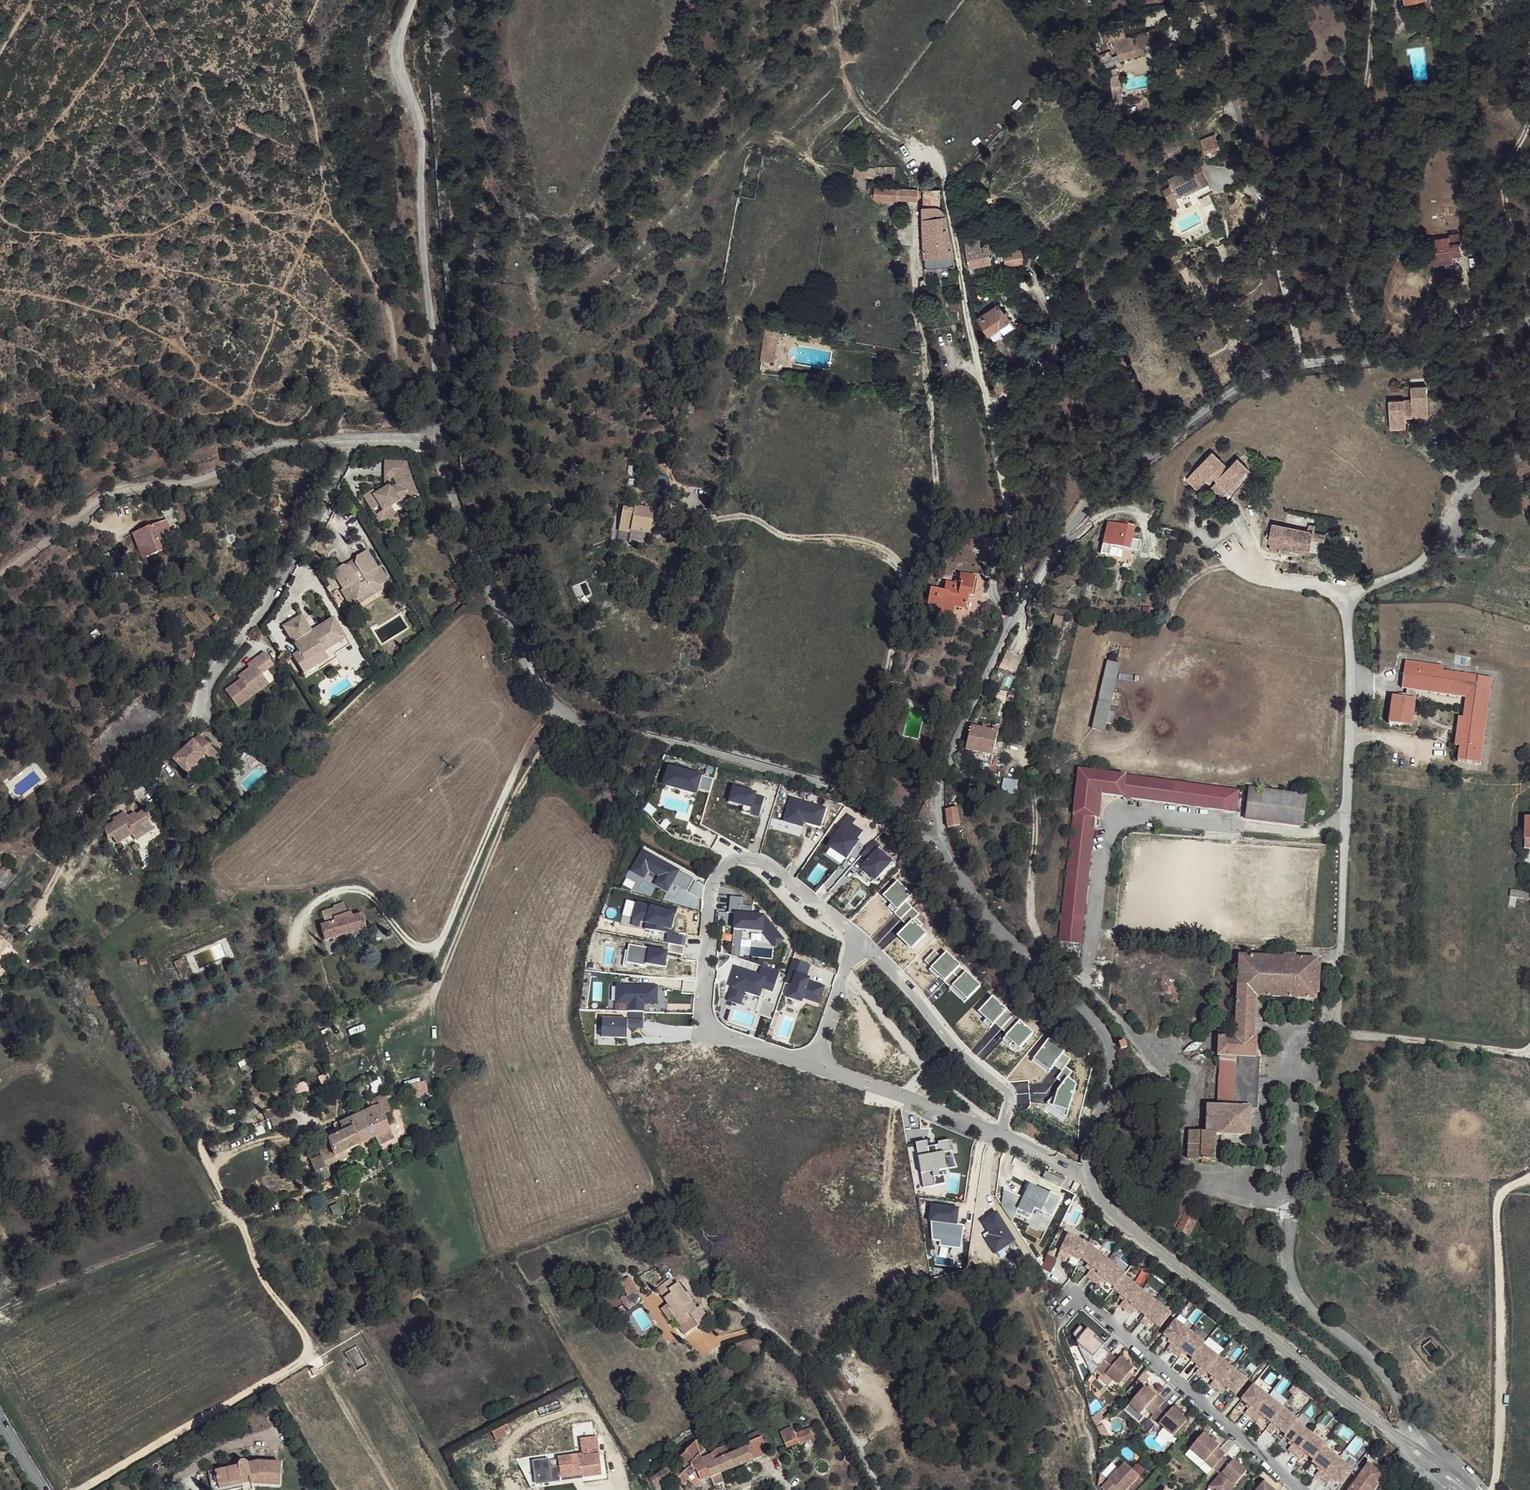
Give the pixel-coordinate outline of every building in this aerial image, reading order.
[(1429,0),(1422,0),(1420,0),(1423,13),(1431,12),(1429,0)] [(1161,43),(1157,30),(1114,39),(1117,59),(1123,58),(1121,52),(1142,47),(1161,43)] [(1144,55),(1142,47),(1121,52),(1123,58),(1144,55)] [(1112,92),(1120,91),(1117,71),(1108,72),(1112,92)] [(1205,155),(1221,148),(1216,137),(1200,143),(1205,155)] [(1227,167),(1243,160),(1236,148),(1221,156),(1227,167)] [(895,177),(894,166),(877,166),(878,177),(895,177)] [(1201,176),(1196,167),(1183,175),(1186,182),(1182,184),(1178,176),(1168,182),(1171,188),(1163,193),(1173,211),(1179,208),(1175,200),(1177,199),(1185,195),(1187,197),(1195,194),(1193,191),(1202,186),(1197,178),(1201,176)] [(916,192),(875,189),(876,198),(917,200),(916,192)] [(939,199),(921,200),(923,211),(927,281),(957,279),(955,259),(939,199)] [(1468,258),(1466,236),(1456,237),(1456,241),(1438,241),(1440,267),(1458,265),(1458,259),(1468,258)] [(988,237),(966,239),(971,267),(991,264),(988,237)] [(1021,246),(1001,249),(1004,264),(1023,261),(1021,246)] [(1010,322),(999,303),(979,317),(989,334),(1010,322)] [(775,361),(777,328),(763,327),(761,360),(775,361)] [(1017,378),(1015,371),(992,381),(995,388),(1017,378)] [(1391,429),(1406,427),(1406,415),(1405,411),(1413,411),(1413,415),(1428,414),(1425,384),(1410,385),(1411,398),(1389,399),(1391,429)] [(1213,454),(1199,469),(1204,472),(1216,456),(1213,454)] [(1216,456),(1204,472),(1210,477),(1212,475),(1218,481),(1221,485),(1229,490),(1249,469),(1239,459),(1230,468),(1216,456)] [(403,462),(382,462),(382,477),(386,478),(390,478),(392,488),(388,488),(382,488),(381,490),(374,494),(370,491),(362,497),(370,511),(376,507),(381,511),(389,506),(408,499),(407,493),(414,490),(403,462)] [(1199,469),(1195,473),(1201,478),(1204,472),(1199,469)] [(1204,472),(1201,478),(1205,483),(1210,477),(1204,472)] [(1195,473),(1189,479),(1194,484),(1201,478),(1195,473)] [(1201,478),(1194,484),(1199,489),(1205,483),(1201,478)] [(1217,482),(1212,487),(1217,491),(1221,485),(1217,482)] [(1221,485),(1217,491),(1223,497),(1229,490),(1221,485)] [(657,519),(659,506),(653,505),(651,510),(646,509),(646,513),(636,511),(636,515),(624,514),(622,535),(651,539),(655,518),(657,519)] [(394,514),(389,506),(381,511),(376,507),(370,511),(378,524),(394,514)] [(170,534),(165,522),(133,534),(142,559),(161,551),(159,544),(165,541),(164,537),(170,534)] [(1133,528),(1108,522),(1102,543),(1125,548),(1128,538),(1131,539),(1133,528)] [(1313,532),(1273,524),(1268,540),(1271,541),(1270,549),(1278,551),(1291,550),(1291,546),(1310,552),(1312,539),(1313,532)] [(1325,534),(1313,532),(1312,539),(1324,540),(1325,534)] [(1097,533),(1091,538),(1095,541),(1100,535),(1097,533)] [(385,581),(366,549),(333,570),(343,587),(349,589),(355,599),(358,602),(383,587),(381,583),(385,581)] [(121,562),(117,563),(121,574),(125,573),(121,562)] [(977,578),(961,576),(959,585),(949,583),(947,591),(950,591),(946,606),(953,606),(965,609),(968,594),(974,596),(977,578)] [(349,589),(343,587),(341,590),(350,602),(355,599),(349,589)] [(947,591),(932,587),(928,602),(931,603),(929,610),(952,614),(953,606),(946,606),(950,591),(947,591)] [(344,639),(332,620),(311,632),(301,617),(284,628),(297,651),(292,656),(304,676),(333,656),(329,649),(344,639)] [(349,648),(344,639),(329,649),(333,656),(349,648)] [(1015,669),(1021,655),(1006,648),(1000,663),(1015,669)] [(262,675),(274,666),(263,652),(252,661),(255,665),(250,669),(239,677),(241,680),(226,692),(237,706),(259,692),(255,687),(265,679),(262,675)] [(336,661),(333,656),(304,676),(307,679),(336,661)] [(1099,658),(1094,699),(1102,699),(1107,659),(1099,658)] [(1107,659),(1102,699),(1106,700),(1111,658),(1107,659)] [(250,669),(255,665),(252,661),(247,664),(250,669)] [(1436,665),(1405,661),(1402,688),(1408,689),(1411,689),(1412,686),(1436,689),(1436,665)] [(1443,666),(1436,665),(1436,689),(1472,694),(1467,725),(1463,725),(1461,746),(1459,760),(1480,763),(1492,678),(1442,671),(1443,666)] [(265,679),(255,687),(259,692),(269,684),(265,679)] [(1411,689),(1408,689),(1407,697),(1415,699),(1416,690),(1411,689)] [(1472,694),(1436,689),(1436,693),(1467,696),(1464,715),(1460,715),(1455,745),(1461,746),(1463,725),(1467,725),(1472,694)] [(1406,697),(1393,696),(1390,724),(1403,726),(1403,722),(1412,724),(1415,699),(1407,697),(1406,697)] [(1102,699),(1094,699),(1091,726),(1103,728),(1106,700),(1102,699)] [(998,733),(971,726),(966,748),(993,754),(998,733)] [(213,745),(201,732),(174,756),(187,770),(206,752),(213,745)] [(218,750),(213,745),(206,752),(211,757),(218,750)] [(993,765),(989,765),(984,789),(992,790),(996,762),(994,762),(993,765)] [(1074,804),(1059,943),(1081,946),(1098,792),(1223,808),(1226,788),(1098,771),(1078,769),(1074,804)] [(1239,790),(1226,788),(1223,808),(1237,810),(1239,790)] [(1250,788),(1249,792),(1306,803),(1307,795),(1250,788)] [(1306,803),(1249,792),(1247,817),(1303,825),(1306,803)] [(960,806),(946,810),(947,828),(966,823),(960,806)] [(148,823),(144,813),(138,816),(136,814),(129,817),(123,814),(112,820),(113,823),(104,830),(107,838),(111,836),(116,845),(131,837),(133,839),(146,832),(144,826),(148,823)] [(5,861),(0,865),(0,872),(4,878),(14,872),(5,861)] [(319,924),(322,938),(366,929),(363,914),(353,916),(352,911),(348,912),(345,902),(334,905),(335,908),(323,910),(326,923),(319,924)] [(8,944),(0,937),(0,954),(8,944)] [(1081,946),(1059,943),(1058,954),(1079,956),(1081,946)] [(1263,957),(1238,957),(1236,1037),(1220,1037),(1219,1055),(1220,1056),(1235,1056),(1234,1101),(1258,1102),(1262,997),(1315,998),(1316,959),(1294,957),(1263,957)] [(669,982),(636,1010),(650,1034),(685,1007),(682,1001),(669,982)] [(652,1046),(643,1046),(643,1058),(644,1059),(652,1058),(652,1046)] [(1235,1056),(1220,1056),(1220,1101),(1234,1101),(1235,1056)] [(1350,1093),(1336,1099),(1340,1108),(1354,1103),(1350,1093)] [(1316,1103),(1306,1102),(1305,1110),(1331,1113),(1331,1103),(1317,1101),(1316,1103)] [(389,1125),(379,1105),(337,1123),(339,1128),(335,1131),(337,1136),(326,1140),(335,1156),(391,1129),(399,1125),(397,1120),(389,1125)] [(1220,1106),(1209,1105),(1207,1131),(1190,1131),(1189,1159),(1216,1161),(1217,1134),(1250,1135),(1251,1107),(1220,1106)] [(329,1177),(321,1163),(311,1167),(318,1182),(329,1177)] [(1345,1183),(1335,1182),(1335,1185),(1337,1186),(1337,1192),(1342,1192),(1342,1190),(1345,1190),(1345,1183)] [(1178,1206),(1170,1224),(1188,1236),(1197,1214),(1178,1206)] [(1070,1257),(1078,1261),(1079,1258),(1086,1244),(1067,1234),(1056,1258),(1063,1262),(1066,1257),(1067,1255),(1070,1257)] [(1106,1259),(1086,1244),(1079,1258),(1091,1267),(1086,1273),(1092,1277),(1106,1259)] [(1123,1275),(1124,1273),(1106,1259),(1092,1277),(1098,1282),(1102,1276),(1115,1286),(1123,1275)] [(1125,1309),(1140,1289),(1123,1275),(1115,1286),(1112,1289),(1123,1298),(1119,1304),(1125,1309)] [(671,1282),(659,1293),(663,1298),(677,1289),(671,1282)] [(628,1284),(619,1290),(627,1302),(636,1296),(628,1284)] [(677,1289),(663,1298),(672,1310),(668,1313),(674,1321),(677,1320),(682,1328),(681,1329),(688,1338),(702,1327),(695,1319),(691,1321),(689,1318),(693,1316),(700,1311),(680,1286),(677,1289)] [(1145,1315),(1155,1301),(1140,1289),(1125,1309),(1131,1313),(1135,1307),(1145,1315)] [(1159,1325),(1169,1312),(1155,1301),(1140,1320),(1145,1324),(1150,1319),(1159,1325)] [(669,1307),(662,1312),(664,1316),(668,1313),(672,1310),(669,1307)] [(668,1313),(664,1316),(670,1323),(674,1321),(668,1313)] [(1189,1330),(1174,1319),(1162,1334),(1171,1341),(1166,1347),(1173,1352),(1189,1330)] [(677,1320),(674,1321),(680,1329),(681,1329),(682,1328),(677,1320)] [(1154,1332),(1158,1326),(1150,1321),(1146,1328),(1154,1332)] [(1204,1342),(1189,1330),(1173,1352),(1178,1357),(1183,1351),(1192,1357),(1203,1344),(1204,1342)] [(1218,1356),(1203,1344),(1192,1357),(1191,1359),(1199,1366),(1195,1372),(1200,1377),(1205,1371),(1218,1356)] [(1109,1353),(1096,1368),(1103,1375),(1105,1373),(1117,1384),(1132,1368),(1119,1356),(1117,1359),(1109,1353)] [(838,1357),(842,1379),(856,1376),(852,1355),(838,1357)] [(1218,1356),(1205,1371),(1215,1378),(1210,1384),(1216,1389),(1232,1367),(1218,1356)] [(1235,1394),(1247,1378),(1232,1367),(1216,1389),(1222,1393),(1227,1387),(1235,1394)] [(1266,1396),(1252,1385),(1240,1400),(1249,1407),(1244,1413),(1250,1418),(1266,1396)] [(1153,1413),(1163,1401),(1155,1394),(1155,1395),(1143,1386),(1128,1403),(1140,1413),(1146,1407),(1153,1413)] [(1266,1396),(1250,1418),(1256,1422),(1261,1416),(1269,1423),(1281,1408),(1266,1396)] [(1151,1416),(1173,1435),(1187,1420),(1173,1406),(1171,1408),(1164,1401),(1163,1401),(1153,1413),(1151,1416)] [(1294,1421),(1296,1419),(1281,1408),(1269,1423),(1265,1429),(1270,1434),(1275,1428),(1284,1435),(1294,1421)] [(1284,1435),(1283,1437),(1292,1443),(1287,1450),(1293,1454),(1310,1433),(1294,1421),(1284,1435)] [(1159,1434),(1167,1441),(1172,1434),(1164,1428),(1159,1434)] [(811,1431),(786,1440),(789,1448),(802,1446),(814,1441),(811,1431)] [(1203,1432),(1189,1448),(1212,1468),(1213,1467),(1223,1455),(1225,1453),(1217,1447),(1218,1445),(1203,1432)] [(1310,1433),(1293,1454),(1299,1459),(1304,1453),(1313,1459),(1323,1446),(1324,1444),(1310,1433)] [(581,1453),(558,1457),(559,1466),(553,1467),(554,1478),(574,1475),(573,1473),(581,1472),(582,1476),(583,1476),(600,1473),(595,1436),(580,1438),(581,1453)] [(747,1442),(748,1445),(754,1459),(769,1453),(762,1436),(747,1442)] [(699,1445),(688,1451),(692,1462),(704,1453),(699,1445)] [(726,1445),(712,1453),(723,1472),(735,1467),(730,1453),(726,1445)] [(748,1445),(730,1453),(735,1467),(754,1459),(748,1445)] [(1313,1459),(1311,1461),(1320,1468),(1316,1474),(1322,1479),(1338,1458),(1323,1446),(1313,1459)] [(688,1451),(678,1458),(685,1468),(692,1462),(688,1451)] [(704,1453),(692,1462),(697,1471),(700,1480),(711,1477),(723,1472),(712,1453),(710,1453),(711,1456),(707,1458),(704,1453)] [(1223,1455),(1213,1467),(1221,1473),(1209,1486),(1214,1489),(1229,1489),(1246,1471),(1236,1461),(1233,1464),(1230,1462),(1223,1455)] [(678,1458),(667,1466),(672,1472),(676,1477),(681,1473),(686,1479),(690,1476),(685,1468),(678,1458)] [(1338,1458),(1322,1479),(1328,1483),(1332,1477),(1341,1484),(1353,1469),(1338,1458)] [(239,1466),(217,1471),(219,1486),(253,1478),(253,1483),(253,1486),(281,1488),(282,1463),(260,1462),(250,1464),(249,1464),(245,1462),(241,1463),(239,1466)] [(692,1462),(685,1468),(690,1476),(697,1471),(692,1462)] [(1100,1473),(1098,1484),(1104,1489),(1117,1489),(1118,1489),(1125,1489),(1139,1475),(1125,1463),(1115,1474),(1109,1481),(1100,1473)] [(1356,1479),(1371,1489),(1373,1489),(1378,1483),(1376,1481),(1382,1473),(1368,1463),(1356,1479)] [(667,1466),(651,1478),(656,1484),(672,1472),(667,1466)] [(553,1467),(547,1467),(550,1486),(584,1481),(583,1476),(582,1476),(581,1472),(573,1473),(574,1475),(554,1478),(553,1467)] [(723,1472),(711,1477),(715,1485),(725,1480),(723,1472)] [(681,1473),(676,1477),(683,1484),(687,1480),(686,1479),(681,1473)] [(1384,1475),(1382,1473),(1376,1481),(1378,1483),(1384,1475)] [(219,1486),(220,1489),(221,1489),(253,1483),(253,1478),(219,1486)] [(1334,1489),(1335,1489),(1339,1485),(1332,1479),(1328,1484),(1334,1489)] [(1356,1479),(1347,1489),(1371,1489),(1356,1479)] [(1274,1489),(1265,1481),(1256,1489),(1272,1489),(1274,1489)]
